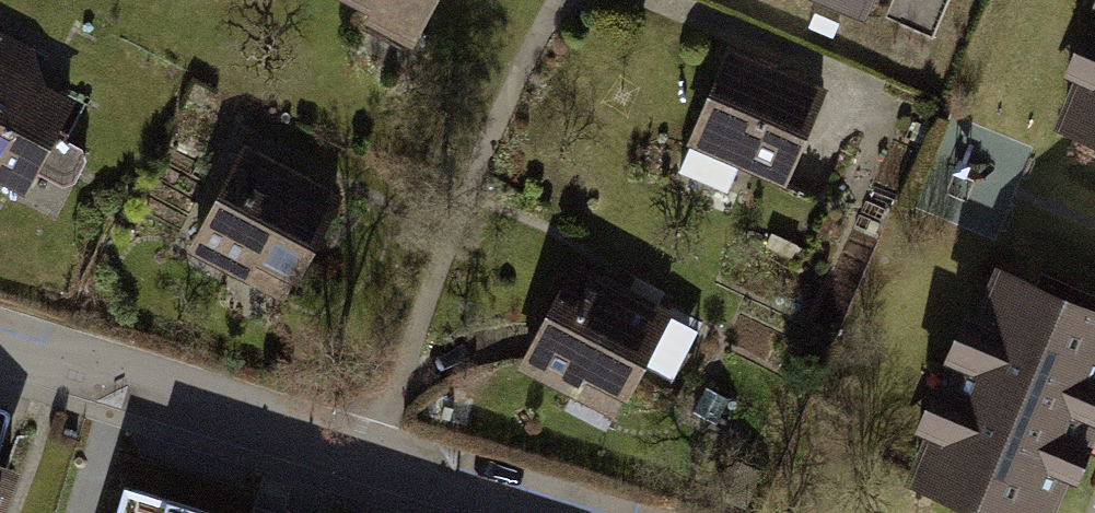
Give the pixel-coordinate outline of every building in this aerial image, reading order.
[(370,34),(389,0),(308,0),(370,34)] [(859,14),(865,0),(827,0),(859,14)] [(1052,129),(1094,145),(1094,13),(1052,129)] [(8,182),(58,81),(0,53),(0,178),(8,182)] [(709,55),(674,160),(772,192),(806,87),(709,55)] [(222,147),(178,242),(287,293),(331,197),(222,147)] [(909,481),(987,512),(1046,512),(1094,395),(1094,310),(997,270),(909,481)] [(548,276),(507,370),(615,417),(656,323),(548,276)] [(126,486),(118,512),(216,512),(126,486)]
